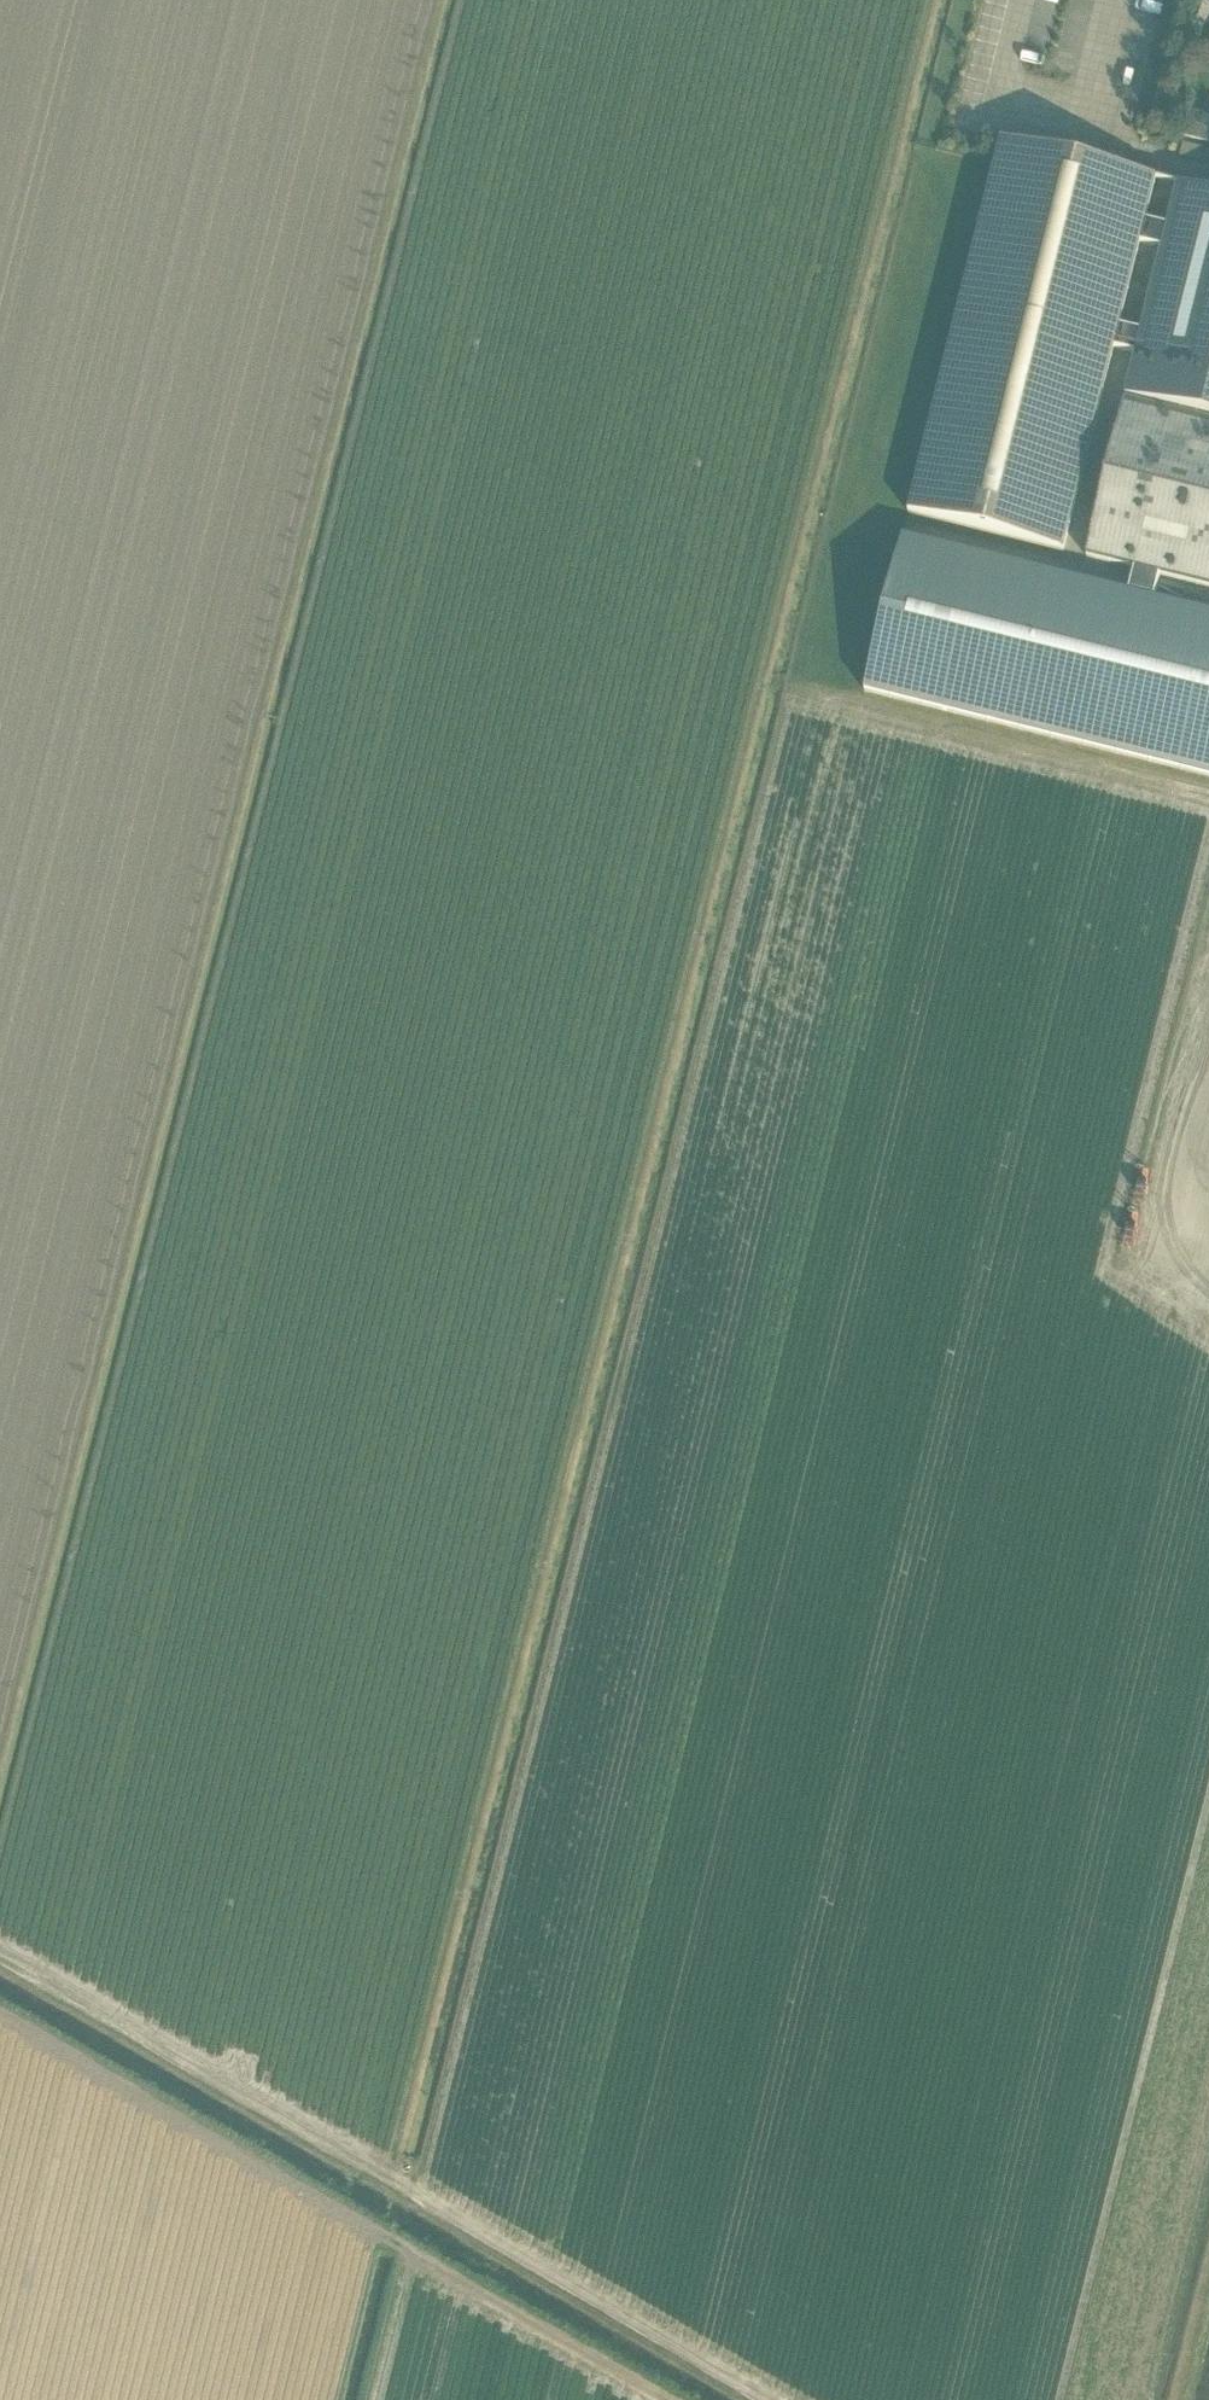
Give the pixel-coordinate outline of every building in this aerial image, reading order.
[(1184,108),(1177,134),(1208,142),(1208,115),(1184,108)] [(1179,184),(1169,225),(1146,220),(1157,179),(1002,140),(909,513),(1064,551),(1114,348),(1138,354),(1087,557),(1136,569),(1131,593),(1155,599),(1161,575),(1208,587),(1208,192),(1179,184)] [(1155,599),(1131,593),(903,536),(865,690),(1208,775),(1208,612),(1155,599)]
